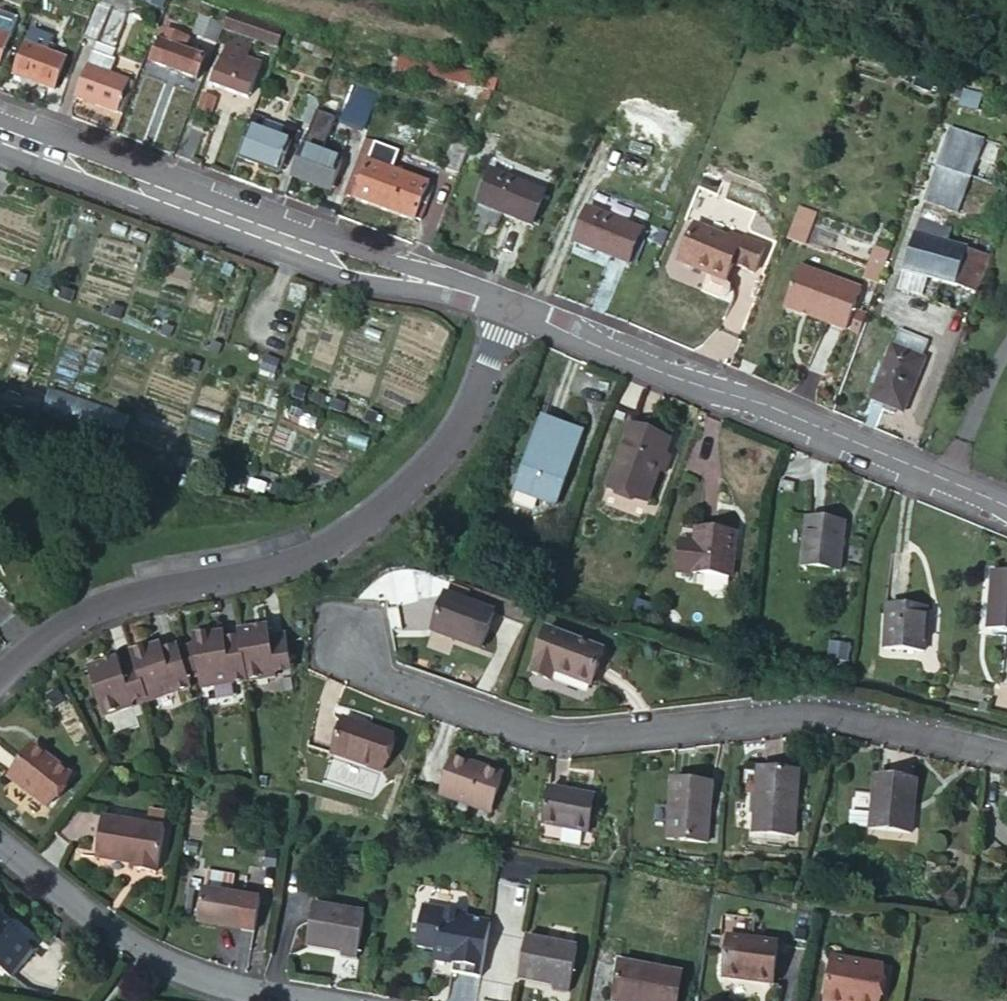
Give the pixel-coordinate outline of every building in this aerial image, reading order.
[(165,0),(142,0),(162,8),(165,0)] [(115,50),(125,15),(96,4),(83,38),(97,43),(115,50)] [(232,11),(226,28),(252,37),(258,21),(232,11)] [(193,32),(214,40),(220,22),(199,14),(193,32)] [(258,21),(252,37),(278,47),(284,30),(258,21)] [(32,28),(14,75),(54,90),(66,58),(47,51),(53,36),(32,28)] [(158,45),(151,63),(197,79),(205,58),(183,50),(188,38),(163,29),(163,31),(156,29),(151,42),(158,45)] [(4,72),(10,56),(4,53),(10,38),(0,34),(0,70),(4,72)] [(331,56),(333,47),(296,35),(293,44),(331,56)] [(230,38),(212,85),(247,98),(260,64),(245,58),(250,46),(230,38)] [(97,43),(93,52),(112,59),(115,50),(97,43)] [(495,74),(397,46),(394,58),(492,86),(495,74)] [(122,115),(134,83),(110,74),(115,60),(112,59),(93,52),(76,97),(122,115)] [(342,120),(363,127),(376,89),(355,82),(342,120)] [(211,113),(215,99),(203,95),(199,109),(211,113)] [(316,110),(292,177),(331,191),(342,159),(322,152),(334,117),(316,110)] [(249,131),(239,158),(279,172),(296,126),(286,122),(285,127),(252,115),(246,130),(249,131)] [(187,127),(176,156),(192,162),(203,134),(187,127)] [(952,128),(925,201),(958,213),(984,140),(952,128)] [(365,137),(359,153),(374,157),(380,142),(365,137)] [(451,140),(442,166),(458,172),(467,146),(451,140)] [(354,199),(368,161),(362,159),(348,197),(354,199)] [(368,161),(354,199),(414,221),(415,218),(420,220),(426,204),(421,202),(423,195),(428,183),(368,161)] [(491,170),(477,203),(532,225),(545,191),(491,170)] [(816,213),(799,207),(788,237),(805,243),(812,223),(816,213)] [(587,208),(574,242),(628,263),(641,229),(587,208)] [(952,228),(919,218),(902,272),(904,273),(930,281),(942,243),(947,244),(952,228)] [(743,237),(741,243),(695,224),(679,262),(710,275),(704,288),(705,292),(719,297),(725,298),(730,293),(730,287),(725,281),(733,263),(754,272),(764,245),(743,237)] [(942,243),(930,281),(974,295),(986,256),(947,244),(942,243)] [(877,281),(888,250),(875,245),(864,276),(877,281)] [(799,265),(784,306),(845,329),(860,288),(799,265)] [(930,281),(904,273),(898,291),(923,298),(930,281)] [(865,314),(857,311),(850,331),(858,333),(865,314)] [(896,408),(903,411),(923,360),(921,358),(928,341),(898,329),(871,399),(885,404),(882,410),(894,414),(896,408)] [(73,397),(68,414),(124,431),(129,414),(73,397)] [(542,417),(515,491),(555,506),(582,432),(542,417)] [(608,486),(647,500),(669,441),(630,427),(608,486)] [(807,518),(801,567),(839,571),(844,522),(807,518)] [(691,573),(731,577),(736,534),(696,529),(695,543),(681,542),(678,566),(692,568),(691,573)] [(988,629),(1006,631),(1006,573),(993,572),(988,629)] [(494,613),(445,595),(432,631),(481,648),(494,613)] [(927,608),(887,605),(884,647),(924,651),(927,608)] [(269,638),(267,628),(239,632),(240,639),(246,682),(275,677),(273,667),(289,665),(285,635),(269,638)] [(547,632),(531,674),(551,681),(554,671),(591,685),(604,652),(547,632)] [(202,687),(246,682),(240,639),(239,639),(239,642),(224,644),(223,634),(211,636),(211,633),(194,636),(195,643),(200,677),(202,687)] [(200,677),(195,643),(187,647),(194,679),(200,677)] [(131,652),(135,664),(149,708),(192,693),(188,681),(178,650),(163,655),(160,645),(148,649),(147,647),(131,652)] [(187,647),(178,650),(188,681),(194,679),(187,647)] [(116,659),(89,668),(106,721),(149,708),(135,664),(119,669),(116,659)] [(69,703),(60,689),(48,696),(57,710),(69,703)] [(393,736),(343,719),(332,753),(381,770),(393,736)] [(71,775),(34,746),(9,778),(46,807),(71,775)] [(502,775),(453,758),(440,795),(490,812),(502,775)] [(758,769),(753,831),(793,834),(799,772),(758,769)] [(909,831),(914,782),(873,777),(867,827),(909,831)] [(713,784),(672,780),(666,837),(707,841),(713,784)] [(594,796),(549,788),(542,822),(588,831),(594,796)] [(102,820),(96,859),(139,865),(138,870),(158,873),(165,829),(102,820)] [(260,900),(203,890),(197,922),(255,932),(260,900)] [(365,914),(314,905),(307,946),(341,953),(341,956),(357,959),(365,914)] [(452,973),(481,978),(491,918),(424,907),(417,946),(436,949),(434,961),(445,962),(446,958),(454,959),(452,973)] [(11,977),(33,949),(13,933),(17,928),(2,915),(5,912),(0,908),(0,968),(11,977)] [(553,990),(569,993),(577,947),(526,937),(519,979),(554,986),(553,990)] [(754,980),(774,983),(779,943),(729,938),(725,977),(744,979),(744,977),(755,978),(754,980)] [(613,1000),(677,1000),(682,973),(620,962),(613,1000)] [(825,1000),(875,1000),(880,972),(831,963),(825,1000)]
